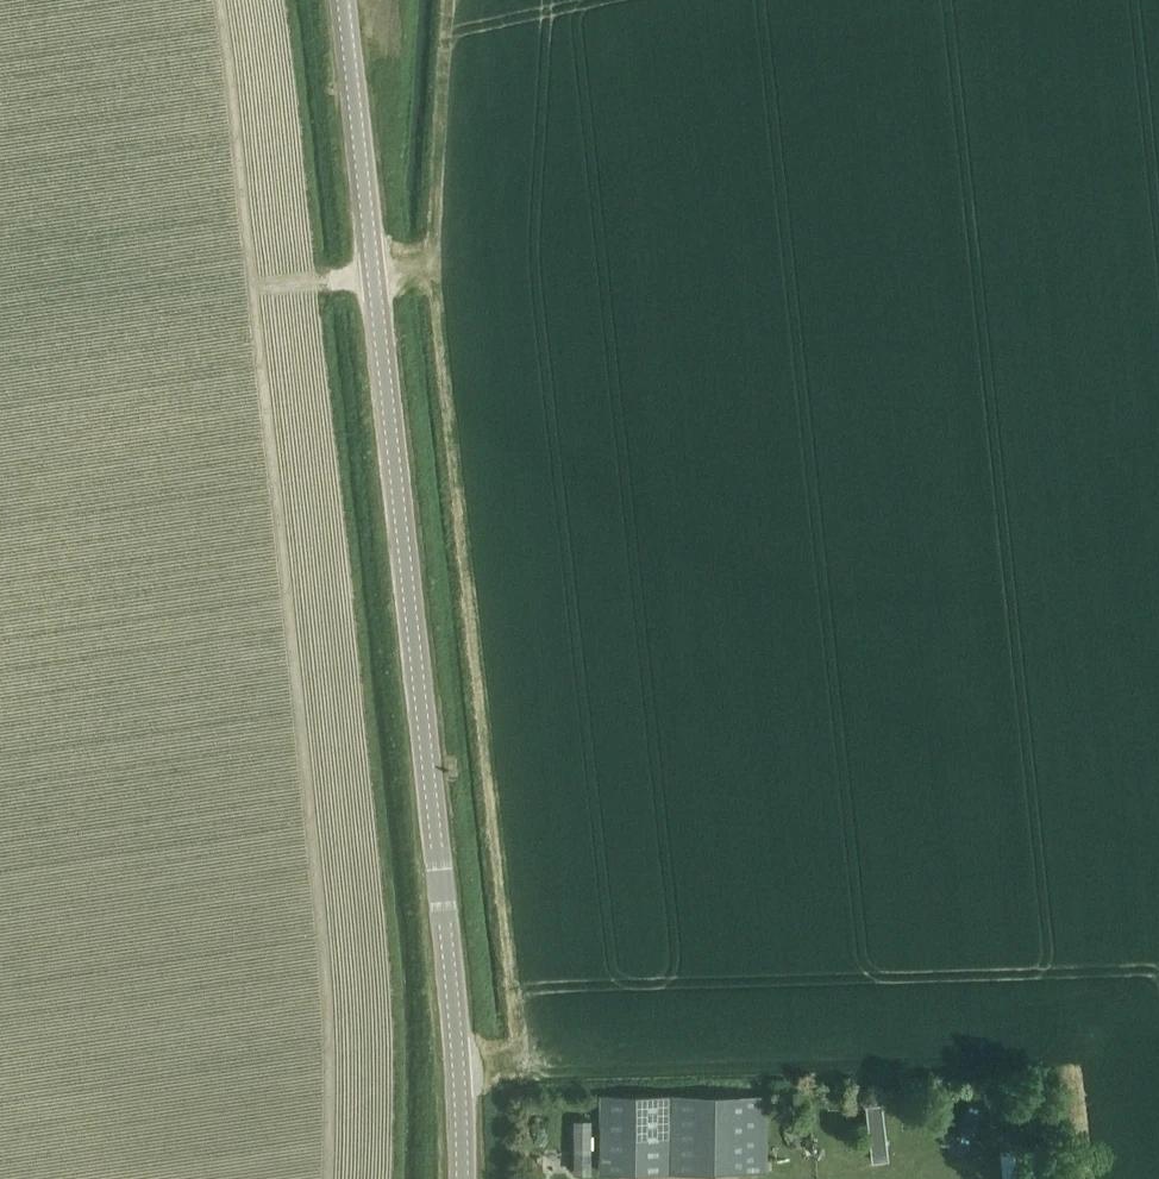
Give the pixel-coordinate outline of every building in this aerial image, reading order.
[(765,1171),(765,1096),(620,1095),(601,1095),(600,1172),(715,1171),(727,1171),(765,1171)] [(777,1100),(769,1100),(769,1108),(777,1108),(777,1100)] [(967,1154),(980,1104),(966,1100),(953,1151),(967,1154)] [(887,1158),(881,1101),(864,1103),(871,1160),(887,1158)] [(1001,1178),(1028,1178),(1025,1150),(999,1151),(999,1157),(1001,1178)]
